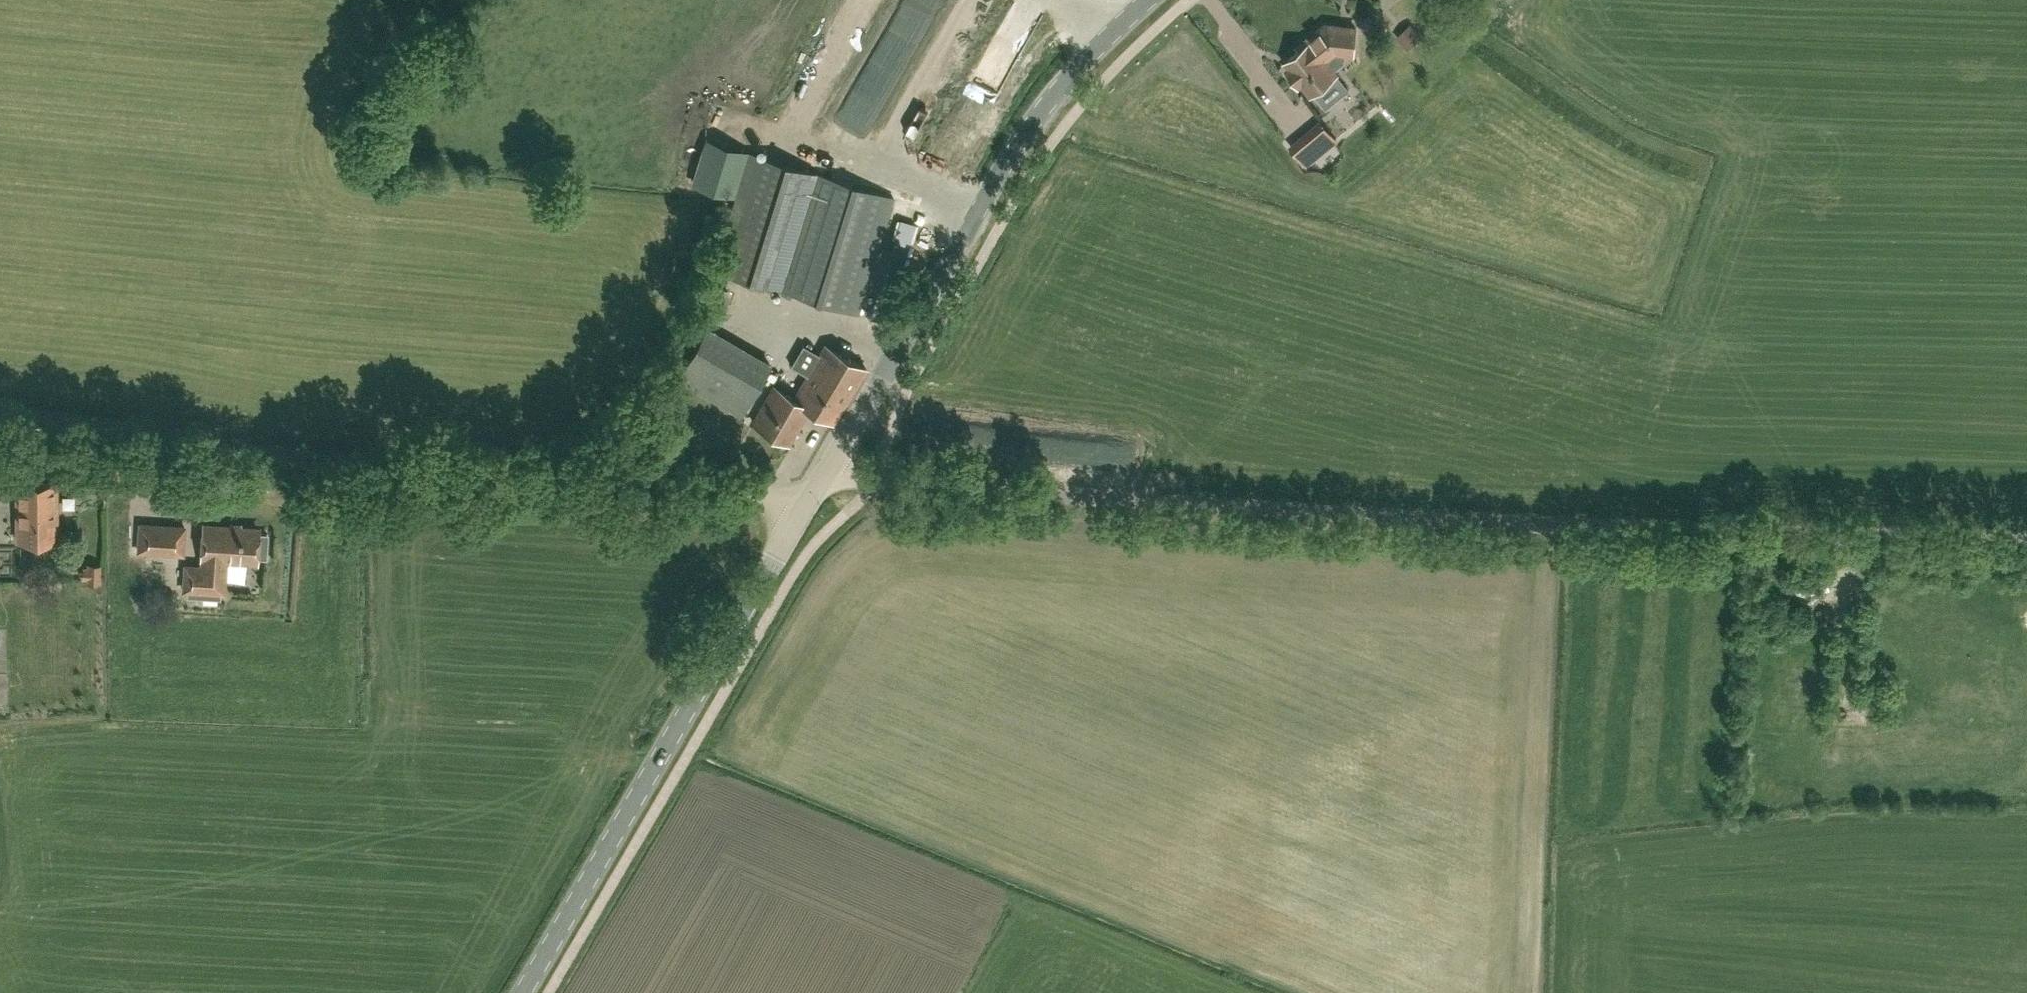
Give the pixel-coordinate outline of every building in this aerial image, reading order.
[(1308,41),(1310,43),(1286,62),(1290,67),(1286,70),(1299,85),(1302,83),(1311,94),(1314,92),(1319,92),(1325,87),(1325,83),(1336,74),(1325,60),(1335,51),(1353,54),(1356,28),(1325,24),(1316,31),(1316,35),(1308,41)] [(1337,140),(1325,125),(1312,135),(1325,150),(1337,140)] [(715,268),(856,311),(891,195),(751,152),(715,268)] [(679,376),(737,409),(759,369),(727,352),(734,338),(708,324),(679,376)] [(794,398),(806,406),(834,423),(866,368),(825,344),(794,398)] [(806,406),(794,398),(775,387),(754,423),(788,443),(806,406)] [(18,540),(58,540),(58,482),(18,482),(18,540)] [(184,553),(185,527),(141,524),(139,550),(184,553)] [(259,533),(259,529),(205,525),(203,557),(205,557),(204,567),(187,566),(186,588),(189,588),(189,594),(220,596),(221,591),(224,591),(226,559),(257,561),(257,557),(267,558),(269,534),(259,533)] [(77,554),(76,568),(92,569),(93,554),(77,554)]
